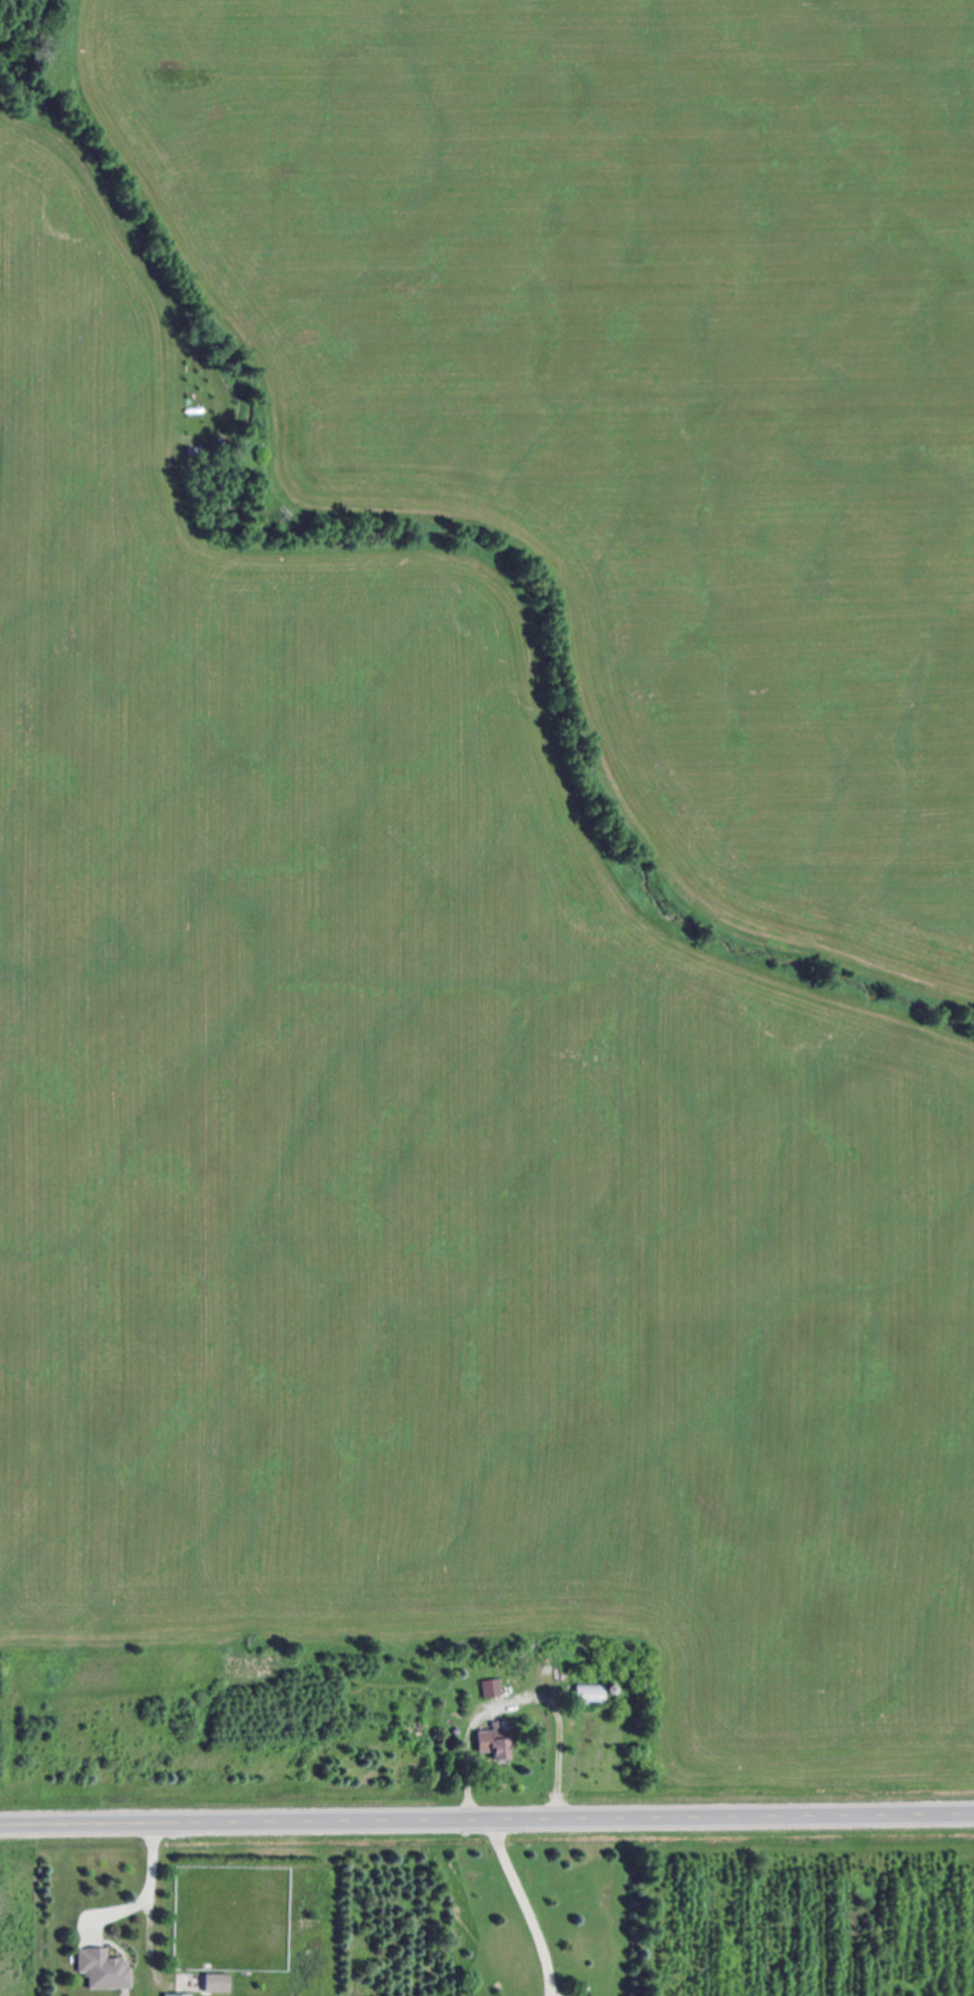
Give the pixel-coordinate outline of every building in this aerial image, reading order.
[(484,1698),(501,1696),(499,1680),(482,1682),(484,1698)] [(577,1705),(606,1704),(605,1685),(577,1686),(577,1705)] [(479,1753),(492,1754),(492,1760),(511,1760),(512,1732),(479,1731),(479,1753)] [(89,1990),(132,1989),(131,1959),(109,1959),(108,1948),(78,1949),(79,1974),(88,1974),(89,1990)] [(232,1975),(207,1974),(207,1993),(232,1994),(232,1975)]
